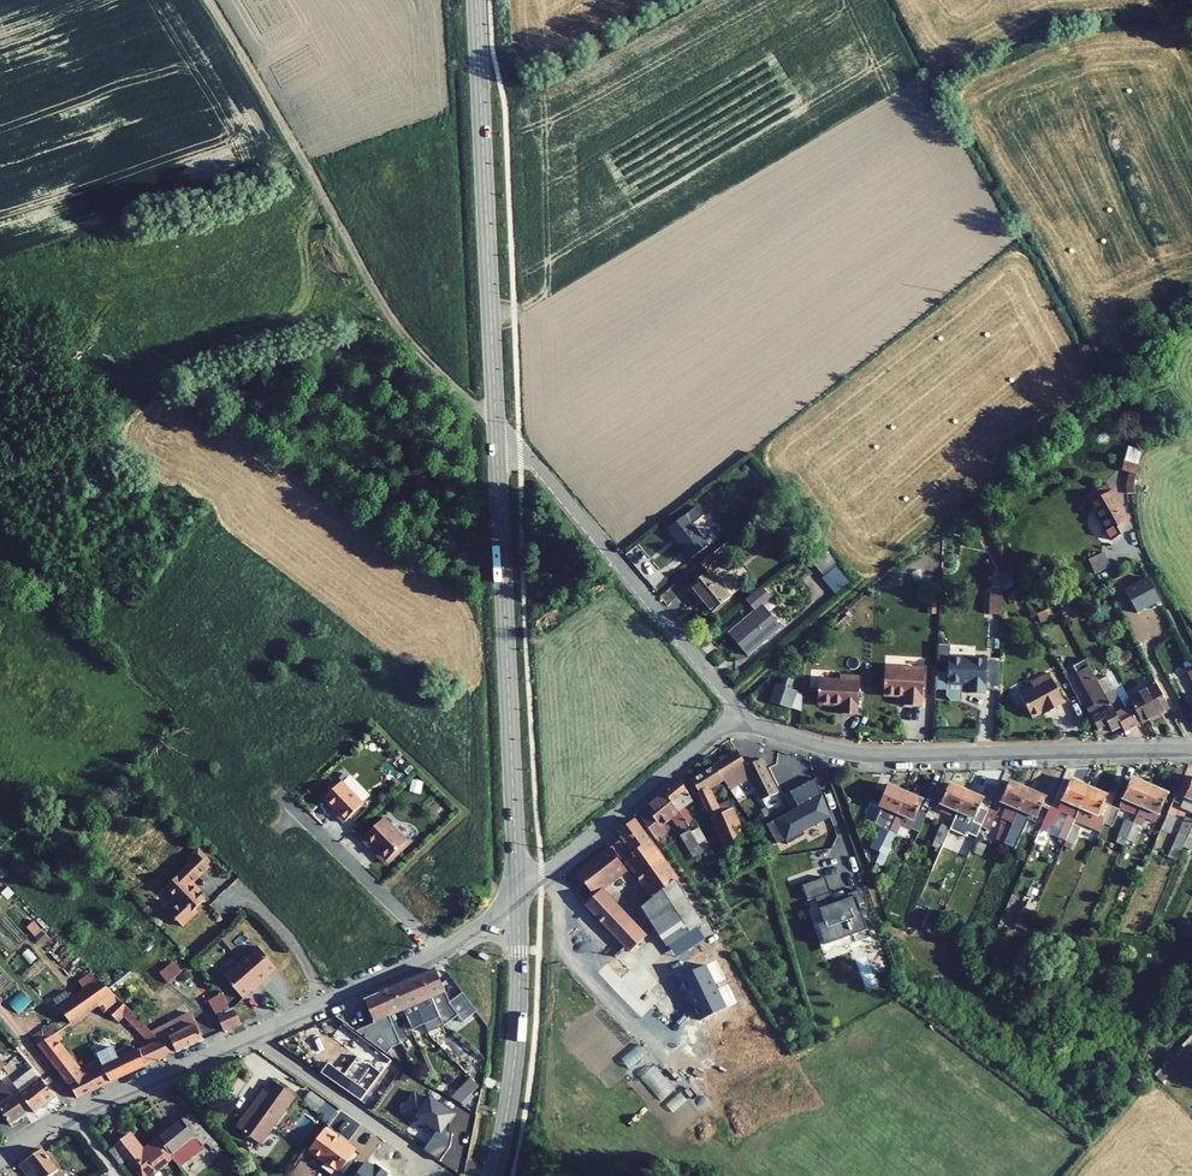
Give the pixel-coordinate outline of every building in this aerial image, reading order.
[(1122,469),(1130,471),(1127,485),(1127,494),(1134,494),(1135,482),(1142,450),(1128,447),(1122,469)] [(1087,497),(1111,540),(1121,535),(1117,527),(1128,520),(1108,485),(1087,497)] [(691,559),(708,546),(684,516),(668,529),(691,559)] [(708,572),(691,587),(711,612),(729,597),(708,573),(732,553),(724,544),(701,564),(708,572)] [(825,551),(812,562),(822,574),(835,563),(825,551)] [(1111,567),(1104,552),(1089,559),(1095,574),(1111,567)] [(822,575),(832,592),(846,584),(836,567),(822,575)] [(1161,603),(1148,579),(1126,590),(1138,614),(1161,603)] [(771,598),(762,587),(746,601),(755,611),(759,616),(753,621),(749,616),(728,633),(747,655),(780,627),(763,606),(771,598)] [(1003,592),(990,592),(989,614),(1002,615),(1003,592)] [(1010,601),(1018,597),(1015,592),(1007,596),(1010,601)] [(927,614),(936,614),(936,602),(928,601),(927,614)] [(1041,623),(1049,619),(1046,612),(1037,616),(1041,623)] [(850,619),(847,615),(835,626),(839,630),(841,630),(850,622),(850,619)] [(948,657),(947,684),(962,685),(962,683),(967,684),(967,685),(968,685),(968,694),(985,694),(985,691),(987,659),(948,657)] [(987,659),(985,691),(998,692),(999,659),(987,659)] [(1088,667),(1085,660),(1076,665),(1079,672),(1088,667)] [(1187,673),(1191,671),(1191,660),(1183,664),(1187,673)] [(904,706),(922,707),(924,669),(885,667),(883,696),(904,696),(904,706)] [(1111,732),(1121,726),(1097,682),(1088,667),(1079,672),(1077,673),(1094,705),(1086,709),(1098,731),(1108,725),(1111,732)] [(1033,688),(1019,695),(1032,718),(1042,712),(1048,709),(1049,711),(1064,703),(1049,674),(1031,683),(1033,688)] [(841,706),(841,714),(858,715),(860,677),(840,676),(840,680),(819,679),(818,705),(841,706)] [(1121,726),(1125,733),(1138,725),(1128,707),(1124,709),(1106,677),(1097,682),(1121,726)] [(784,678),(781,687),(776,685),(771,701),(801,711),(802,694),(789,690),(793,681),(784,678)] [(1129,699),(1142,723),(1169,708),(1156,685),(1129,699)] [(746,766),(737,752),(715,766),(722,778),(729,789),(750,776),(762,799),(777,792),(760,759),(746,766)] [(399,764),(398,773),(409,774),(410,765),(399,764)] [(723,851),(746,841),(732,810),(726,813),(722,805),(716,808),(707,788),(722,778),(715,766),(692,781),(699,793),(712,822),(723,851)] [(1132,778),(1119,807),(1136,814),(1140,806),(1149,785),(1132,778)] [(1180,807),(1191,812),(1191,779),(1180,807)] [(816,780),(790,792),(798,807),(767,824),(777,843),(785,840),(787,844),(804,835),(803,832),(830,818),(816,780)] [(1040,829),(1044,831),(1047,823),(1053,825),(1059,811),(1067,815),(1057,837),(1065,840),(1072,824),(1074,820),(1088,787),(1071,780),(1058,809),(1050,805),(1042,824),(1040,829)] [(341,781),(323,799),(338,814),(336,815),(343,823),(363,803),(341,781)] [(410,791),(419,792),(421,783),(412,781),(410,791)] [(686,824),(692,820),(684,809),(693,802),(681,781),(664,794),(678,812),(685,821),(686,824)] [(1003,843),(1027,789),(1010,781),(1001,802),(1007,804),(1001,818),(1004,819),(996,839),(1003,843)] [(966,791),(949,784),(940,804),(942,805),(957,812),(966,791)] [(879,806),(896,813),(905,792),(888,785),(879,806)] [(1140,806),(1157,813),(1166,793),(1149,785),(1140,806)] [(1110,806),(1102,802),(1105,794),(1088,787),(1074,820),(1099,831),(1103,823),(1110,806)] [(1042,824),(1050,805),(1042,802),(1044,796),(1027,789),(1003,843),(1011,847),(1018,831),(1022,833),(1030,815),(1036,817),(1034,821),(1042,824)] [(966,791),(957,812),(955,817),(950,828),(940,850),(939,853),(933,868),(934,869),(947,853),(965,815),(973,819),(967,833),(976,837),(981,826),(988,809),(980,805),(983,798),(966,791)] [(897,833),(900,826),(909,830),(911,828),(919,831),(926,814),(918,810),(922,800),(905,792),(896,813),(889,830),(897,833)] [(671,818),(677,826),(678,826),(685,821),(678,812),(664,794),(645,808),(648,811),(640,817),(656,839),(664,832),(660,826),(671,818)] [(732,810),(729,802),(722,805),(726,813),(732,810)] [(940,811),(955,817),(957,812),(942,805),(940,811)] [(1103,823),(1112,827),(1119,809),(1110,806),(1103,823)] [(1153,822),(1157,813),(1140,806),(1136,814),(1144,818),(1153,822)] [(981,826),(989,830),(997,812),(988,809),(981,826)] [(1133,843),(1144,818),(1136,814),(1133,823),(1125,839),(1133,843)] [(1160,830),(1169,834),(1176,818),(1167,814),(1160,830)] [(1169,856),(1177,860),(1182,847),(1191,825),(1191,820),(1186,817),(1169,856)] [(398,854),(396,851),(406,841),(384,818),(361,840),(372,851),(374,849),(378,853),(376,856),(383,863),(388,863),(398,854)] [(650,841),(633,819),(616,832),(633,854),(640,849),(650,841)] [(1133,823),(1126,819),(1118,836),(1120,837),(1125,839),(1133,823)] [(678,826),(684,833),(689,830),(686,824),(685,821),(678,826)] [(950,828),(941,824),(932,846),(936,848),(940,850),(950,828)] [(1065,840),(1073,844),(1080,828),(1072,824),(1065,840)] [(1182,847),(1190,850),(1191,846),(1191,825),(1182,847)] [(705,840),(699,828),(691,832),(698,844),(705,840)] [(882,846),(888,831),(879,828),(870,847),(879,852),(882,846)] [(689,830),(684,833),(680,835),(694,858),(703,853),(698,844),(691,832),(689,830)] [(848,844),(843,830),(833,834),(838,848),(848,844)] [(882,846),(890,849),(897,833),(889,830),(888,831),(882,846)] [(1120,837),(1117,843),(1123,845),(1125,839),(1120,837)] [(703,853),(705,857),(713,853),(705,840),(698,844),(703,853)] [(1062,846),(1070,849),(1073,844),(1065,840),(1062,846)] [(409,844),(406,841),(396,851),(398,854),(409,844)] [(677,879),(650,841),(640,849),(667,886),(674,881),(677,879)] [(606,886),(627,870),(609,848),(576,874),(590,891),(602,882),(606,886)] [(667,886),(640,849),(633,854),(634,855),(626,861),(653,898),(641,906),(667,946),(702,924),(674,881),(667,886)] [(209,867),(207,864),(210,862),(198,850),(187,862),(189,863),(200,875),(209,867)] [(875,872),(883,853),(879,852),(871,871),(875,872)] [(1137,866),(1134,875),(1138,877),(1142,868),(1137,866)] [(192,883),(181,871),(169,882),(170,884),(166,888),(181,903),(170,914),(182,926),(197,912),(195,909),(205,900),(197,892),(193,888),(195,886),(192,883)] [(815,899),(817,905),(832,900),(825,878),(803,885),(808,901),(815,899)] [(590,891),(594,896),(602,889),(606,886),(602,882),(590,891)] [(630,952),(646,936),(602,889),(594,896),(585,904),(630,952)] [(817,923),(824,944),(867,930),(854,892),(832,900),(817,905),(822,922),(817,923)] [(1034,911),(1024,907),(1015,927),(1025,931),(1034,911)] [(275,967),(257,947),(240,961),(261,985),(269,978),(267,975),(275,967)] [(240,961),(223,976),(242,997),(250,990),(253,992),(261,985),(240,961)] [(181,972),(173,963),(151,981),(159,990),(181,972)] [(705,963),(678,978),(700,1021),(728,1007),(705,963)] [(128,969),(106,986),(111,992),(133,974),(128,969)] [(449,1002),(436,970),(421,976),(430,997),(439,1017),(443,1026),(458,1015),(463,1022),(474,1014),(459,994),(449,1002)] [(179,976),(184,982),(191,976),(186,971),(179,976)] [(421,1001),(430,997),(421,976),(407,982),(421,1015),(426,1013),(421,1001)] [(84,991),(97,1007),(101,1004),(114,995),(111,992),(106,986),(100,980),(84,991)] [(406,1019),(407,1021),(421,1015),(407,982),(393,988),(406,1019)] [(400,1021),(406,1019),(393,988),(379,994),(400,1042),(407,1039),(400,1021)] [(97,1007),(84,991),(75,997),(88,1012),(97,1007)] [(54,1000),(59,1008),(72,999),(66,992),(54,1000)] [(476,1011),(462,992),(459,994),(474,1014),(476,1011)] [(208,1001),(223,1031),(241,1023),(233,1007),(229,1009),(221,993),(208,1001)] [(401,1043),(400,1042),(379,994),(365,1000),(374,1022),(355,1031),(387,1054),(392,1047),(401,1043)] [(131,1023),(137,1017),(114,995),(101,1004),(119,1021),(124,1016),(131,1023)] [(88,1012),(75,997),(72,999),(59,1008),(71,1024),(88,1012)] [(166,1034),(176,1052),(203,1040),(190,1013),(179,1018),(182,1024),(172,1029),(172,1031),(166,1034)] [(137,1017),(131,1023),(152,1045),(151,1046),(158,1060),(173,1054),(160,1041),(157,1038),(152,1032),(137,1017)] [(443,1026),(439,1017),(424,1023),(426,1026),(428,1033),(443,1026)] [(182,1024),(179,1018),(152,1032),(157,1038),(160,1041),(173,1054),(176,1052),(166,1034),(172,1031),(172,1029),(182,1024)] [(52,1024),(33,1037),(69,1084),(77,1098),(146,1065),(139,1051),(135,1053),(132,1047),(116,1054),(113,1048),(97,1055),(100,1061),(78,1072),(51,1037),(58,1032),(52,1024)] [(333,1038),(372,1067),(374,1065),(379,1057),(382,1060),(385,1056),(343,1025),(333,1038)] [(421,1036),(428,1033),(426,1026),(418,1029),(421,1036)] [(418,1029),(412,1032),(415,1038),(421,1036),(418,1029)] [(377,1067),(382,1060),(379,1057),(374,1065),(377,1067)] [(329,1064),(320,1076),(341,1091),(349,1078),(329,1064)] [(432,1077),(428,1069),(424,1071),(427,1080),(432,1077)] [(1154,1074),(1162,1082),(1167,1076),(1159,1069),(1154,1074)] [(34,1070),(15,1084),(21,1092),(19,1093),(34,1113),(55,1097),(34,1070)] [(450,1097),(461,1103),(479,1086),(470,1077),(450,1097)] [(26,1115),(13,1095),(0,1078),(0,1098),(3,1102),(0,1104),(0,1108),(11,1125),(26,1115)] [(294,1096),(274,1081),(247,1119),(244,1117),(236,1127),(260,1144),(294,1096)] [(310,1091),(302,1102),(317,1113),(324,1103),(325,1102),(310,1091)] [(415,1116),(427,1100),(416,1092),(402,1111),(413,1119),(415,1116)] [(456,1113),(430,1095),(427,1100),(415,1116),(437,1131),(441,1135),(445,1130),(456,1113)] [(330,1123),(337,1112),(324,1103),(317,1113),(330,1123)] [(189,1113),(156,1138),(172,1158),(179,1167),(203,1147),(201,1145),(205,1142),(211,1149),(217,1144),(189,1113)] [(340,1175),(358,1150),(326,1127),(308,1152),(340,1175)] [(441,1135),(437,1131),(423,1150),(440,1162),(450,1148),(453,1135),(445,1130),(441,1135)] [(139,1152),(143,1149),(131,1134),(127,1137),(139,1152)] [(126,1160),(140,1175),(150,1175),(172,1158),(156,1138),(143,1149),(139,1152),(127,1137),(108,1151),(119,1165),(126,1160)] [(58,1170),(42,1149),(25,1160),(38,1175),(64,1175),(58,1170)] [(367,1161),(355,1175),(386,1175),(367,1161)]
